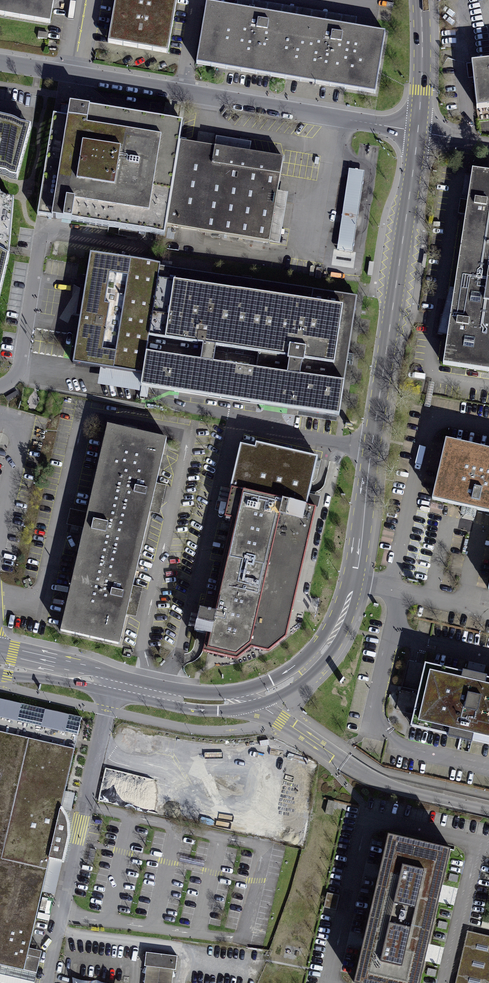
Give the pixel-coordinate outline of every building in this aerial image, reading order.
[(60,0),(0,0),(0,6),(58,16),(60,0)] [(114,32),(182,42),(189,0),(119,0),(114,32)] [(239,0),(219,0),(209,55),(387,87),(398,28),(356,21),(276,7),(239,0)] [(481,63),(485,110),(488,110),(488,63),(481,63)] [(22,168),(31,113),(0,105),(0,164),(22,168)] [(185,132),(75,117),(60,226),(73,227),(172,241),(173,232),(273,246),(284,164),(240,158),(183,150),(185,132)] [(348,166),(339,248),(354,250),(364,168),(348,166)] [(446,362),(488,368),(488,172),(473,169),(446,362)] [(0,184),(0,327),(10,298),(23,188),(0,184)] [(174,263),(100,253),(95,290),(83,371),(274,398),(354,410),(369,305),(172,277),(174,263)] [(124,419),(76,620),(136,634),(145,596),(170,494),(184,433),(124,419)] [(281,644),(303,625),(327,499),(317,497),(327,451),(252,435),(231,537),(239,539),(227,603),(212,601),(207,624),(221,627),(218,642),(252,650),(258,639),(281,644)] [(449,441),(435,499),(488,511),(488,450),(449,441)] [(438,659),(422,721),(488,738),(488,671),(438,659)] [(0,703),(0,977),(29,982),(30,982),(88,718),(0,703)] [(157,739),(142,736),(139,751),(154,754),(157,739)] [(389,836),(356,982),(423,982),(454,851),(389,836)] [(190,959),(158,955),(157,969),(189,973),(190,959)]
